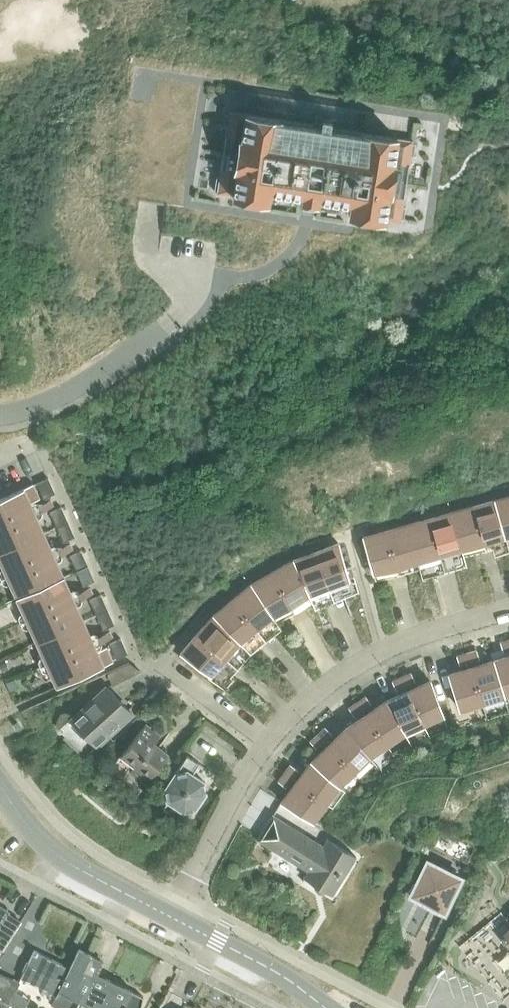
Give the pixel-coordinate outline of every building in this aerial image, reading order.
[(317,202),(318,198),(350,203),(348,213),(384,219),(400,222),(401,219),(403,219),(405,206),(402,206),(410,156),(413,156),(415,143),(412,143),(413,140),(397,137),(397,138),(329,127),(330,117),(315,114),(313,125),(244,114),(245,113),(229,111),(228,114),(226,114),(224,126),(227,127),(219,177),(216,177),(214,190),(216,190),(216,193),(232,196),(232,195),(268,201),(270,191),(301,196),(301,199),(303,199),(301,210),(314,212),(315,201),(317,202)] [(48,477),(37,483),(44,498),(55,492),(48,477)] [(34,510),(30,501),(39,497),(33,483),(0,498),(0,525),(34,510)] [(495,499),(505,534),(508,533),(508,495),(495,499)] [(495,499),(473,505),(483,540),(505,534),(495,499)] [(473,505),(451,511),(461,546),(483,540),(473,505)] [(50,511),(56,525),(67,519),(61,506),(50,511)] [(44,532),(34,510),(0,525),(0,552),(44,532)] [(451,511),(429,517),(439,553),(461,546),(451,511)] [(429,517),(407,523),(417,559),(439,553),(429,517)] [(67,519),(56,525),(63,541),(75,536),(67,519)] [(407,523),(385,529),(395,565),(417,559),(407,523)] [(395,565),(385,529),(363,536),(370,561),(373,571),(395,565)] [(7,575),(53,554),(44,532),(0,552),(0,561),(7,575)] [(338,542),(315,551),(328,585),(348,578),(338,542)] [(70,555),(76,569),(87,563),(81,550),(70,555)] [(315,551),(292,559),(308,593),(328,585),(315,551)] [(7,575),(16,597),(63,576),(53,554),(7,575)] [(292,559),(271,571),(289,603),(308,593),(292,559)] [(370,561),(364,562),(367,573),(373,571),(370,561)] [(87,563),(76,569),(83,585),(95,580),(87,563)] [(271,571),(250,583),(271,614),(289,603),(271,571)] [(16,597),(26,619),(73,598),(63,576),(16,597)] [(250,583),(231,599),(255,627),(271,614),(250,583)] [(89,599),(96,613),(107,608),(101,594),(89,599)] [(26,619),(36,641),(83,620),(73,598),(26,619)] [(231,599),(212,614),(238,641),(255,627),(231,599)] [(107,608),(96,613),(103,629),(114,624),(107,608)] [(212,614),(196,633),(224,657),(238,641),(212,614)] [(36,641),(46,663),(93,642),(83,620),(36,641)] [(224,657),(196,633),(180,651),(210,673),(224,657)] [(109,643),(116,658),(128,653),(121,638),(109,643)] [(500,642),(502,651),(508,649),(508,639),(500,642)] [(93,642),(46,663),(56,686),(113,660),(106,646),(97,651),(93,642)] [(476,650),(466,653),(469,661),(479,658),(476,650)] [(469,661),(466,653),(456,656),(459,665),(469,661)] [(492,660),(503,695),(508,693),(508,655),(492,660)] [(492,660),(471,667),(481,702),(503,695),(492,660)] [(141,670),(130,662),(107,672),(113,684),(141,670)] [(481,702),(471,667),(449,673),(459,708),(481,702)] [(411,672),(403,675),(407,684),(415,680),(411,672)] [(407,684),(403,675),(392,681),(396,689),(407,684)] [(14,679),(6,683),(10,691),(18,687),(14,679)] [(430,679),(407,690),(423,723),(442,714),(430,679)] [(71,719),(97,745),(131,712),(106,686),(71,719)] [(407,690),(385,700),(403,732),(423,723),(407,690)] [(366,696),(358,701),(363,708),(371,703),(366,696)] [(385,700),(365,714),(386,744),(403,732),(385,700)] [(363,708),(358,701),(348,708),(354,715),(363,708)] [(365,714),(345,727),(368,756),(386,744),(365,714)] [(130,774),(143,785),(168,753),(154,743),(160,736),(145,724),(121,755),(136,766),(130,774)] [(325,727),(319,733),(325,739),(331,733),(325,727)] [(345,727),(328,744),(353,771),(368,756),(345,727)] [(325,739),(319,733),(310,741),(316,748),(325,739)] [(328,744),(310,761),(338,785),(353,771),(328,744)] [(167,800),(183,811),(194,808),(205,792),(203,781),(192,773),(199,763),(187,755),(164,788),(167,800)] [(310,761),(296,781),(325,803),(338,785),(310,761)] [(290,764),(285,771),(293,776),(298,769),(290,764)] [(293,776),(285,771),(278,781),(285,786),(293,776)] [(325,803),(296,781),(281,801),(312,820),(325,803)] [(144,802),(135,814),(146,822),(155,810),(144,802)] [(361,854),(356,851),(333,837),(329,844),(278,812),(263,836),(314,868),(310,875),(337,892),(361,854)] [(422,898),(424,895),(447,906),(465,869),(429,851),(415,878),(415,877),(410,887),(414,890),(412,893),(422,898)] [(2,949),(14,930),(2,922),(9,910),(0,904),(0,948),(2,949)] [(57,995),(51,1005),(56,1007),(75,1007),(79,1001),(70,996),(91,953),(79,947),(70,967),(34,949),(27,962),(26,961),(21,970),(23,971),(20,977),(57,995)] [(79,1001),(94,1007),(140,1007),(143,994),(105,976),(104,978),(96,973),(103,959),(91,953),(70,996),(79,1001)] [(9,1004),(9,1003),(15,991),(19,982),(14,980),(0,973),(0,1000),(9,1004)]
